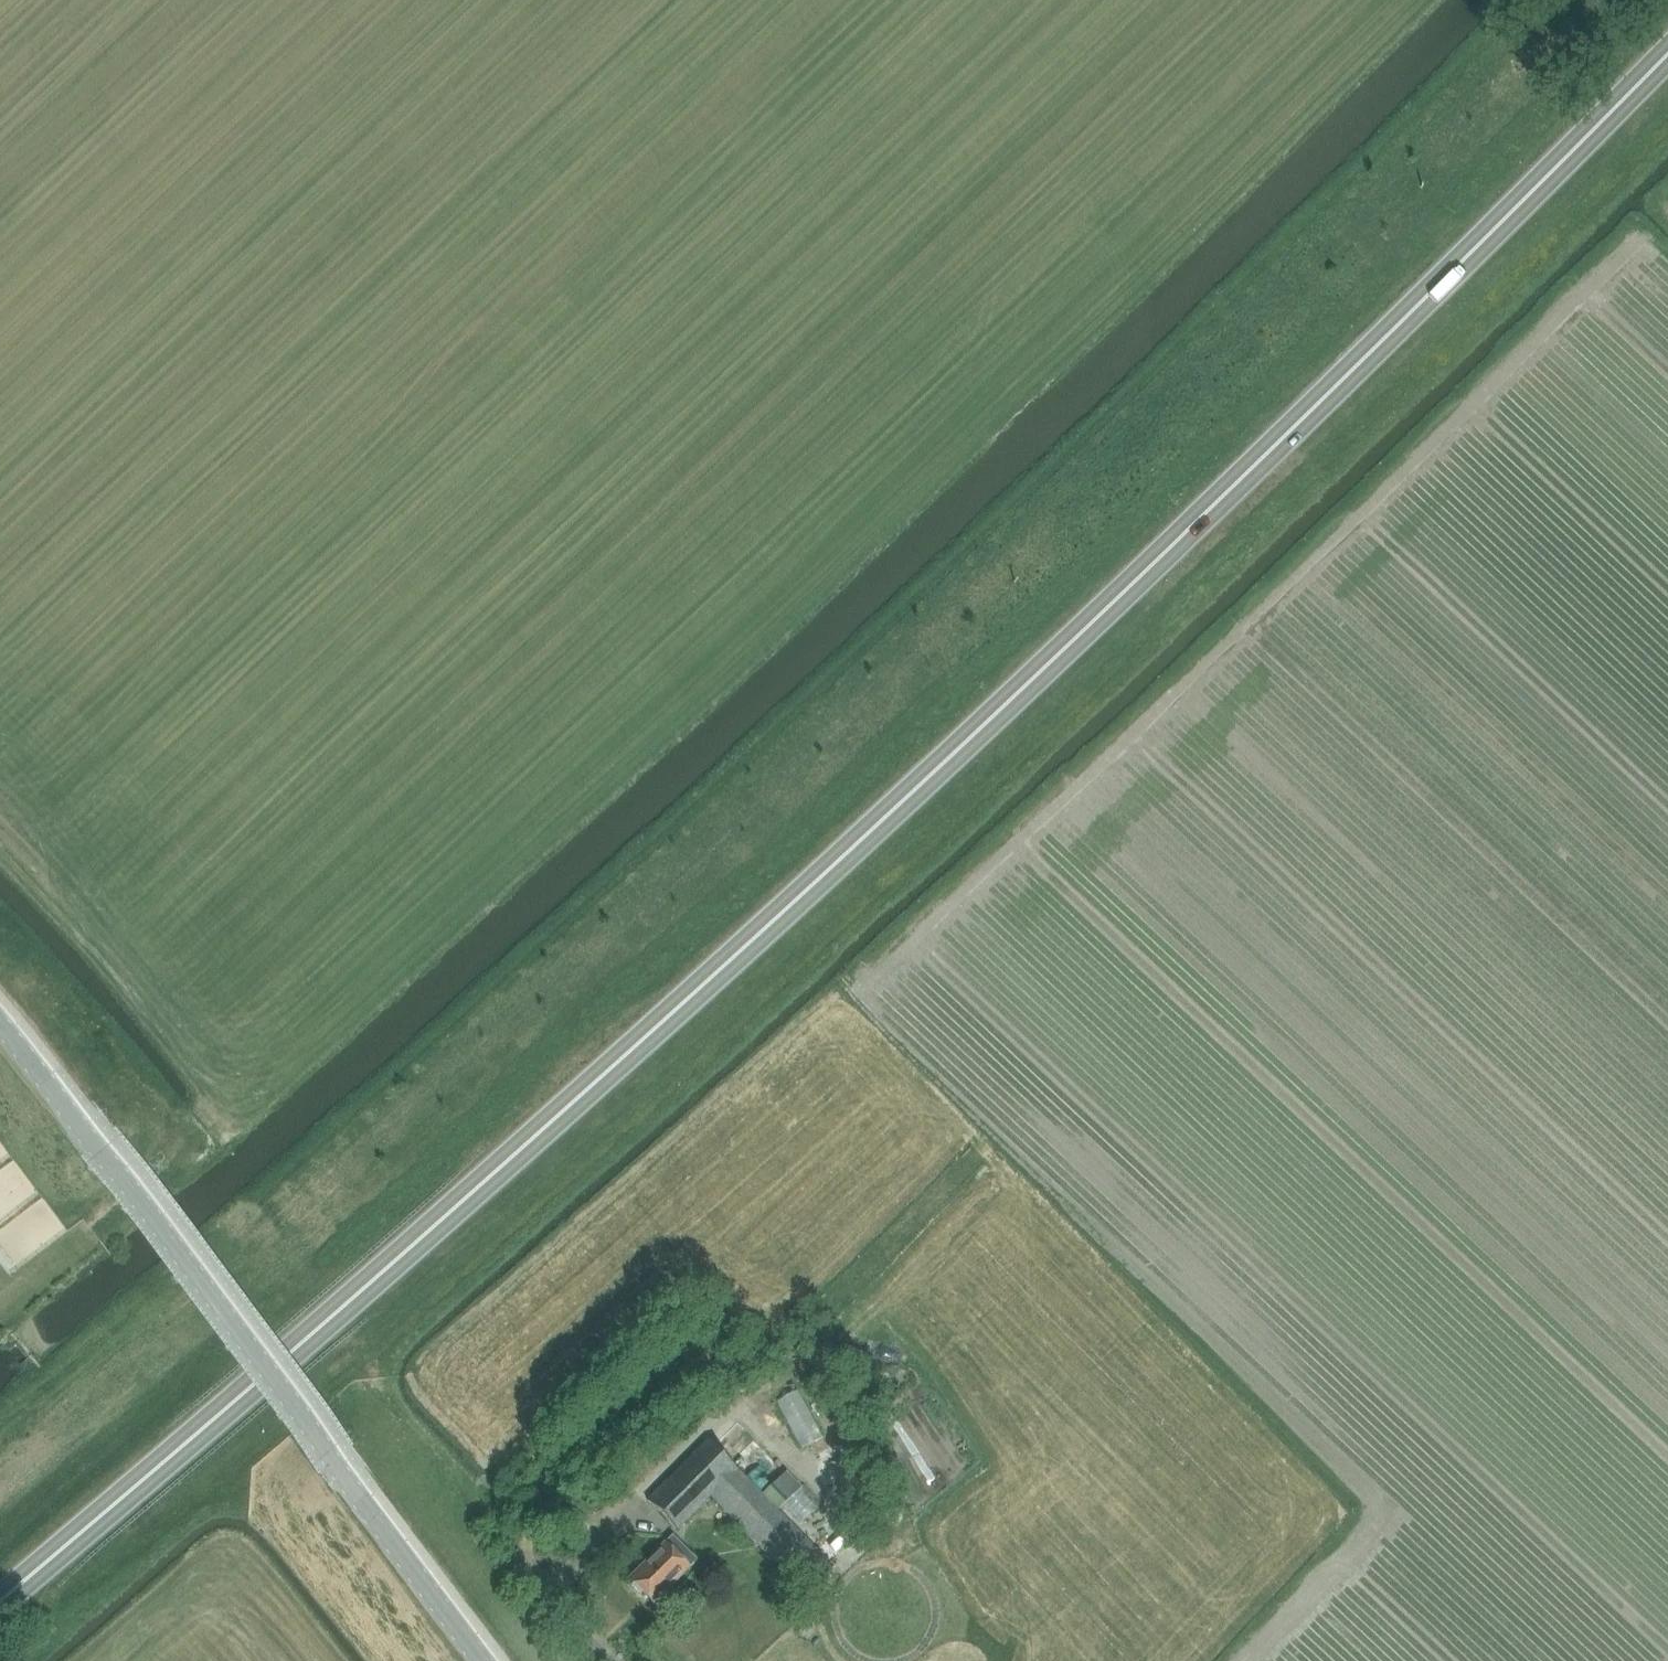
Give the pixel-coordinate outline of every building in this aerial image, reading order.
[(866,1506),(833,1370),(809,1377),(826,1445),(811,1449),(821,1492),(834,1489),(836,1499),(844,1497),(848,1511),(866,1506)] [(888,1404),(896,1426),(918,1418),(910,1396),(888,1404)] [(786,1473),(763,1496),(731,1464),(755,1440),(736,1422),(713,1445),(707,1439),(646,1501),(676,1531),(710,1497),(802,1588),(829,1561),(852,1538),(838,1526),(816,1548),(778,1510),(801,1488),(786,1473)] [(671,1536),(631,1577),(637,1583),(634,1586),(642,1595),(645,1591),(655,1601),(695,1560),(671,1536)]
